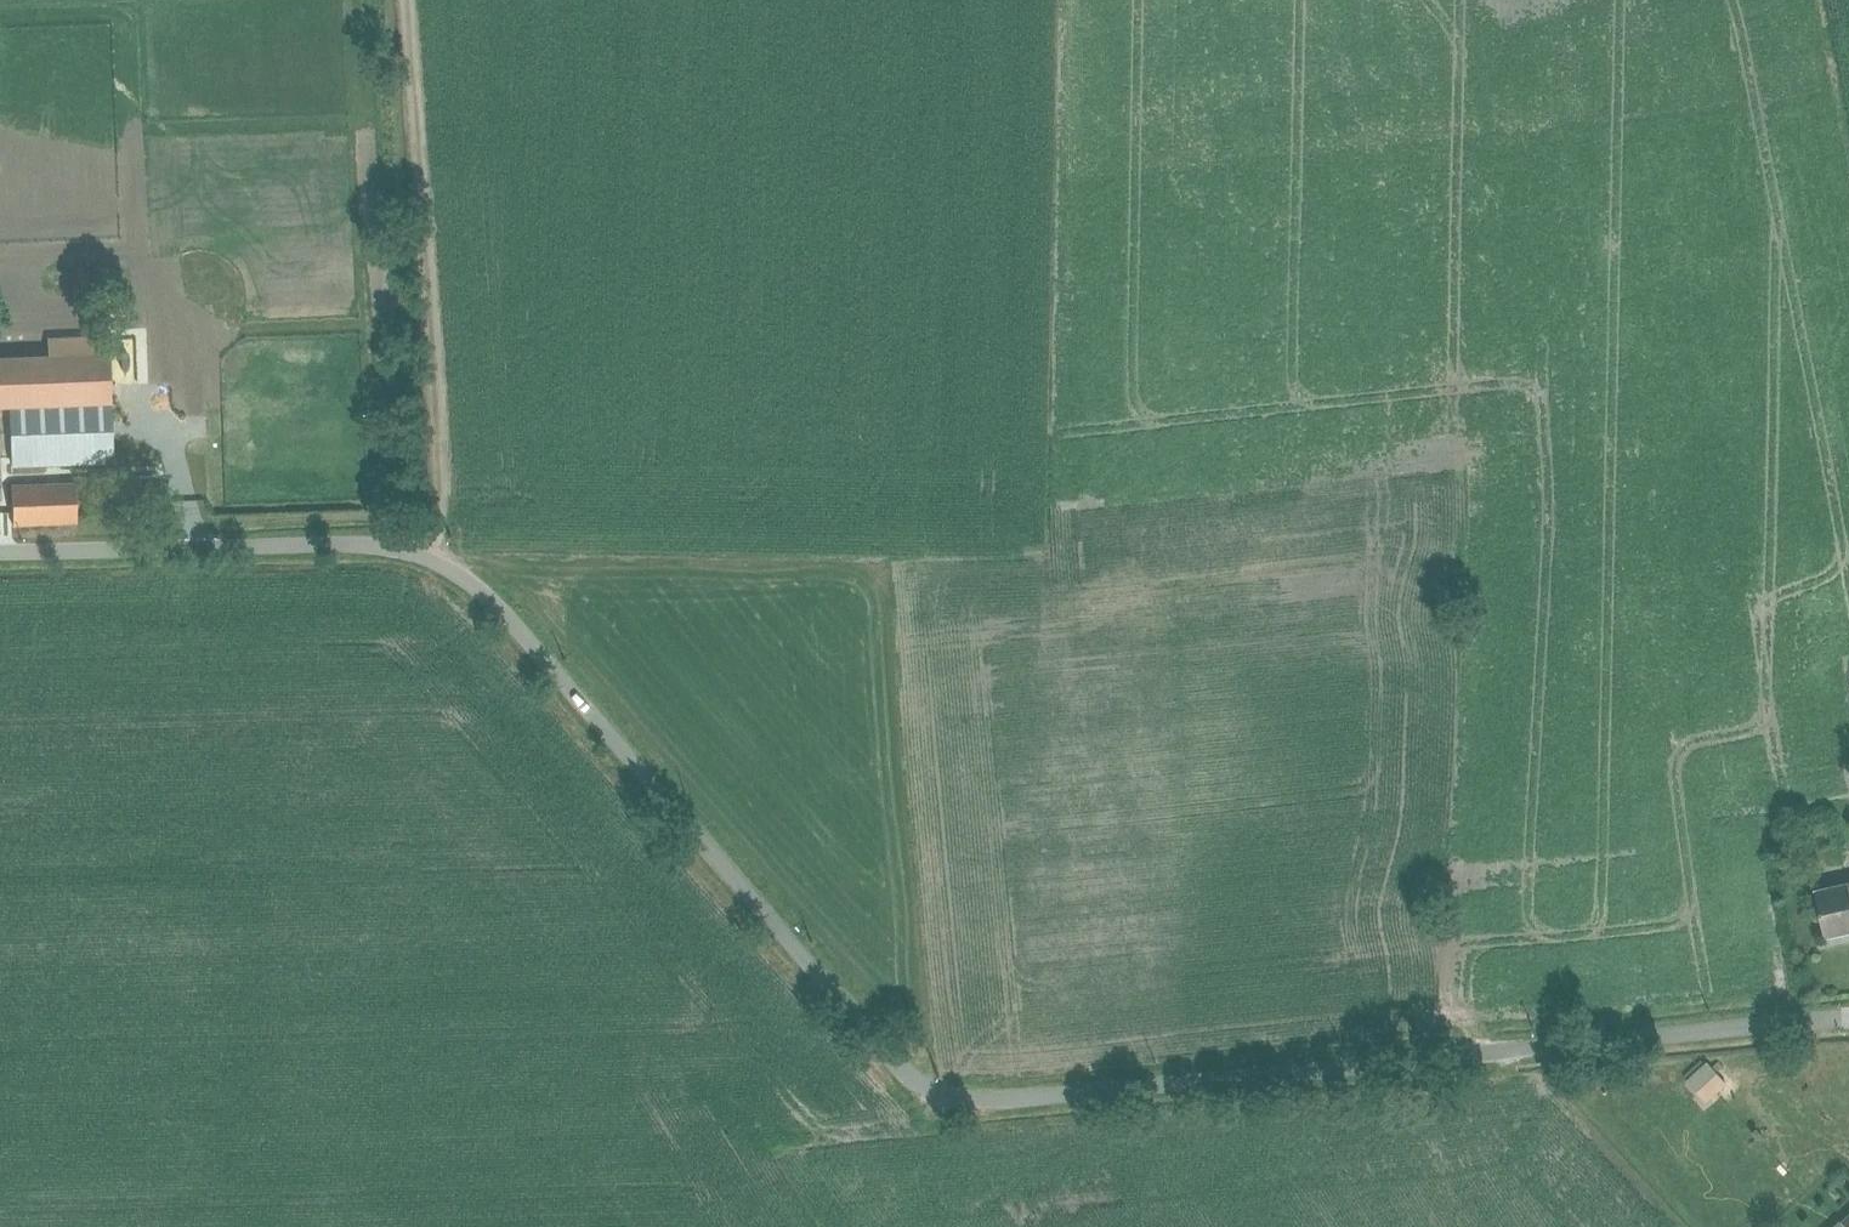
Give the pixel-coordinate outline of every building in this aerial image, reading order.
[(106,464),(103,341),(50,343),(51,372),(0,373),(0,428),(16,428),(17,466),(106,464)] [(6,487),(7,535),(78,533),(77,485),(6,487)] [(1848,931),(1848,869),(1809,878),(1823,937),(1848,931)] [(1731,1067),(1707,1087),(1727,1110),(1751,1089),(1731,1067)]
